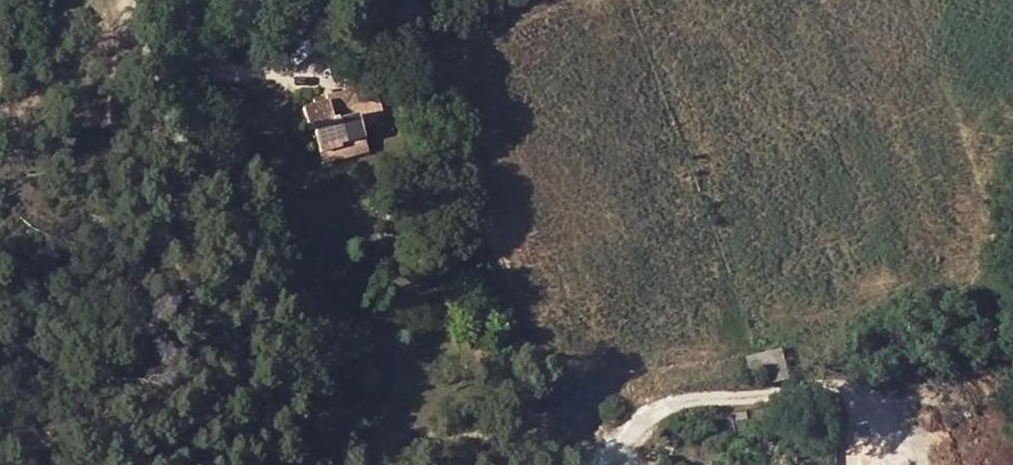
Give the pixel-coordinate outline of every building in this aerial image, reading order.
[(373,37),(372,28),(361,28),(360,38),(373,37)] [(336,146),(359,140),(352,116),(378,109),(372,89),(348,95),(347,91),(323,97),(324,104),(316,106),(298,111),(303,132),(309,130),(317,155),(338,149),(336,146)] [(316,106),(324,104),(323,97),(314,99),(316,106)] [(338,149),(317,155),(320,168),(363,156),(359,140),(336,146),(338,149)] [(783,348),(749,355),(756,386),(790,379),(783,348)]
